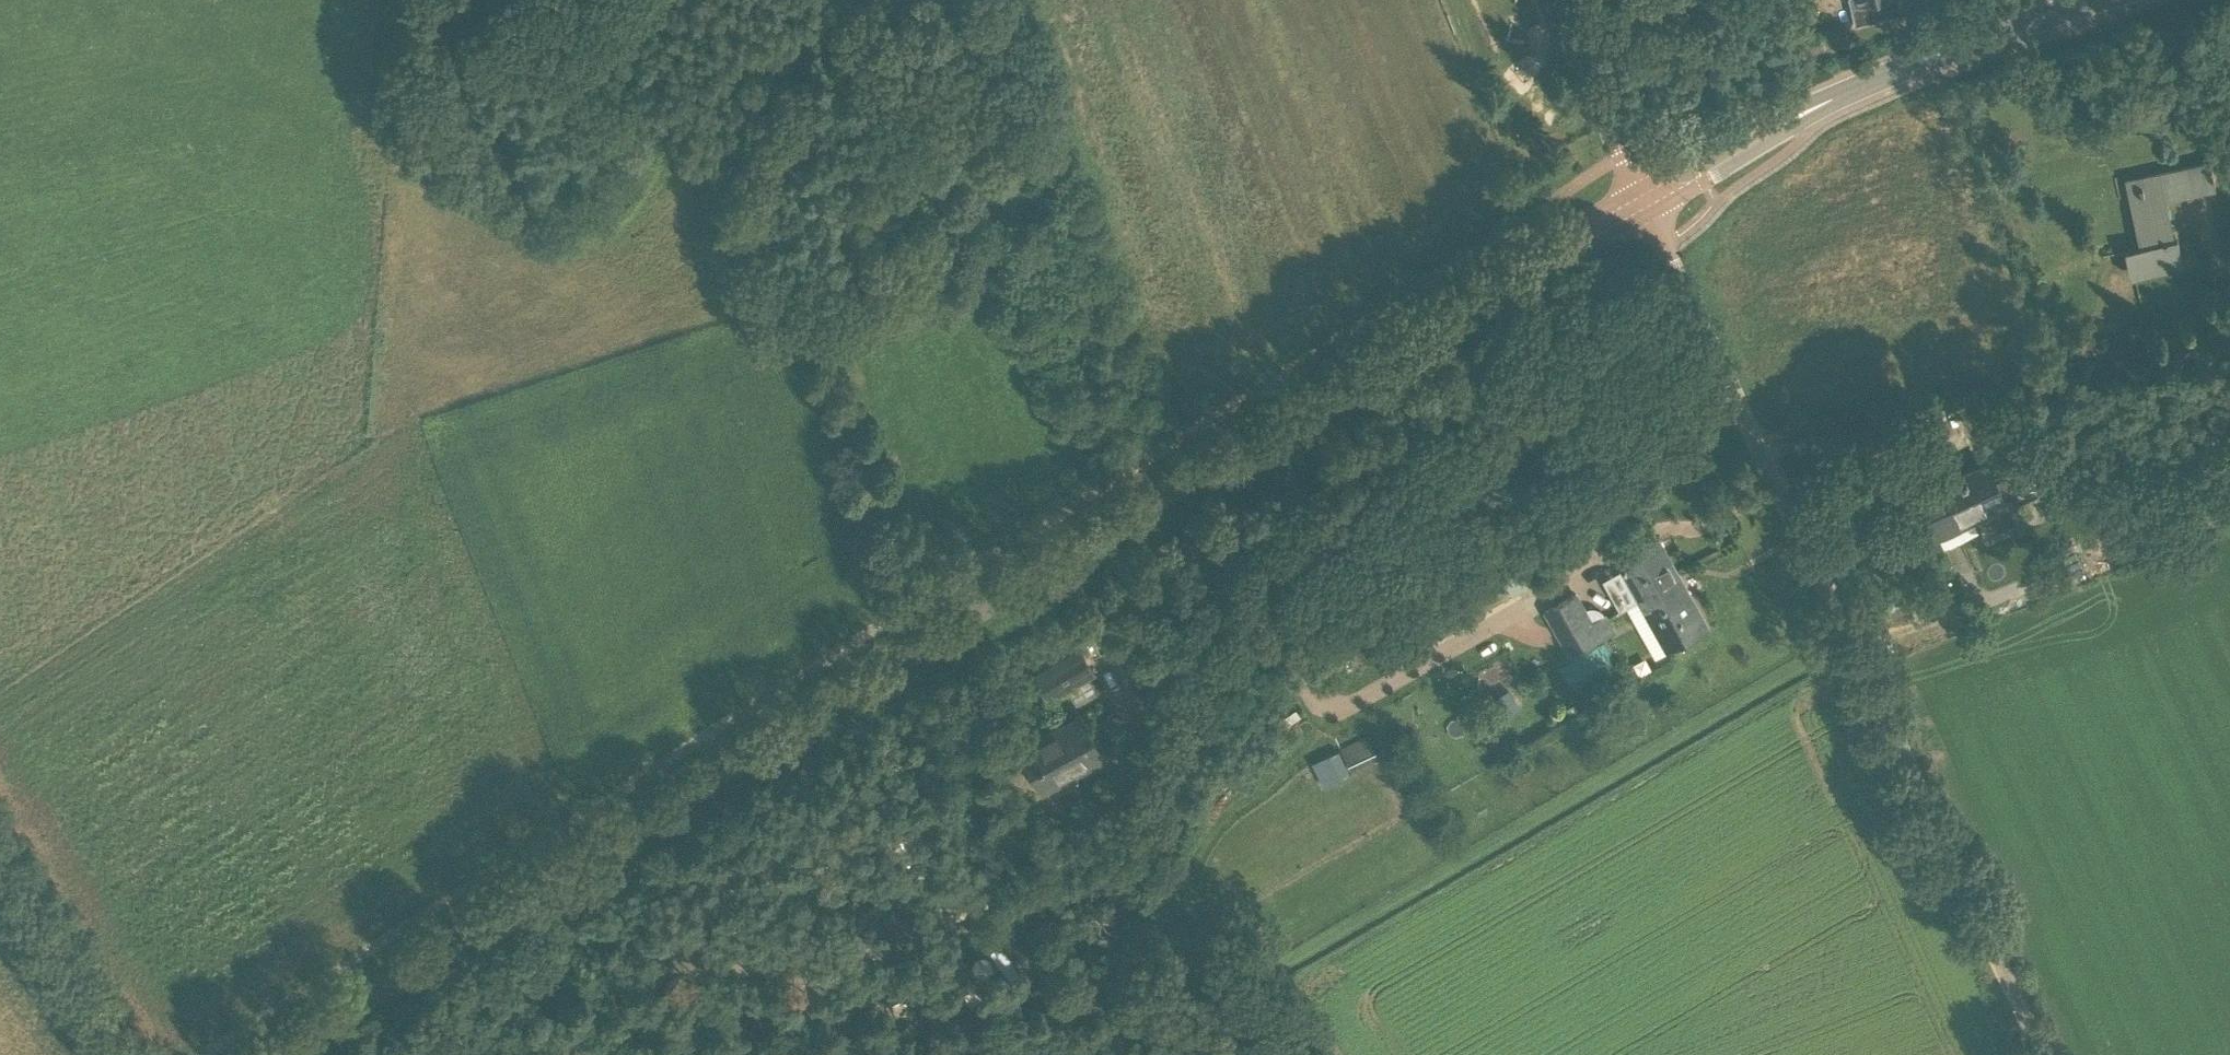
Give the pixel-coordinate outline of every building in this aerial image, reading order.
[(1855,24),(1903,13),(1900,0),(1850,0),(1855,24)] [(2133,194),(2144,245),(2129,248),(2135,274),(2182,264),(2177,239),(2172,238),(2164,198),(2215,187),(2210,160),(2144,174),(2146,186),(2143,187),(2143,185),(2139,186),(2140,192),(2133,194)] [(1941,486),(1921,495),(1937,530),(1958,520),(1960,525),(1973,519),(2006,503),(1988,462),(1953,478),(1955,481),(1942,487),(1941,486)] [(1660,540),(1641,550),(1620,562),(1623,568),(1604,579),(1621,610),(1640,599),(1667,648),(1708,626),(1660,540)] [(1608,612),(1606,613),(1604,611),(1602,609),(1598,607),(1594,606),(1591,606),(1588,607),(1578,591),(1567,598),(1544,610),(1570,656),(1592,643),(1617,630),(1608,612)] [(1429,624),(1437,638),(1450,631),(1442,617),(1429,624)] [(1050,698),(1094,673),(1082,650),(1037,675),(1050,698)] [(1290,724),(1301,716),(1300,713),(1297,708),(1285,717),(1290,724)] [(1081,715),(1022,749),(1046,789),(1062,780),(1067,788),(1089,775),(1085,767),(1104,755),(1081,715)] [(1372,734),(1341,747),(1351,770),(1382,757),(1372,734)]
